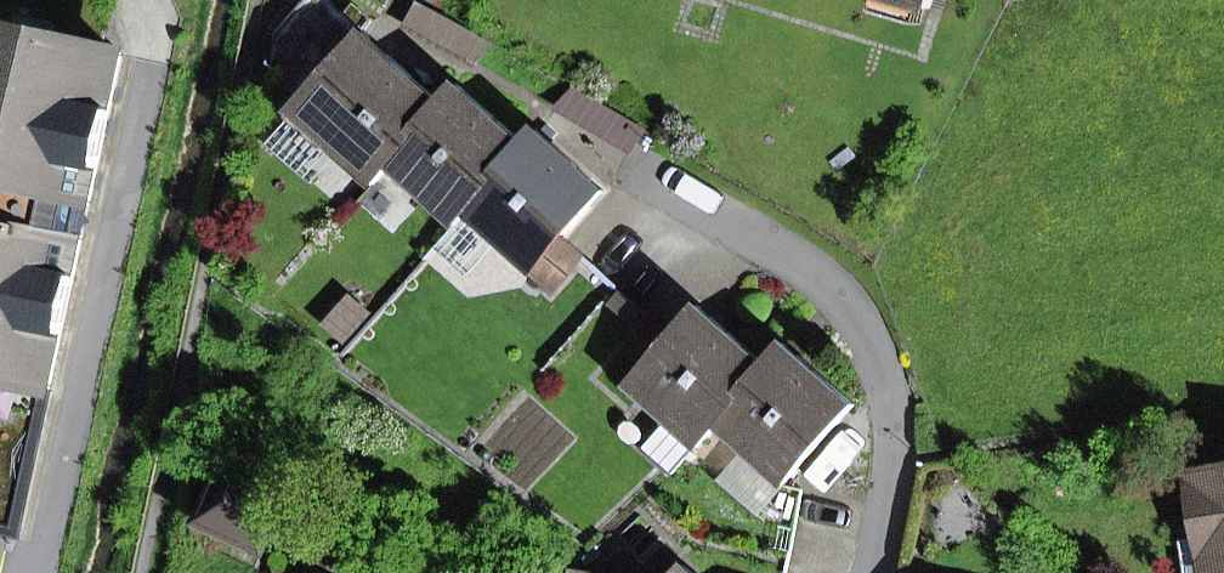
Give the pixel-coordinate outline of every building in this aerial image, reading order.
[(443,103),(442,102),(362,32),(372,20),(354,4),(344,15),(327,0),(309,0),(280,32),(273,78),(297,105),(345,146),(338,154),(373,185),(389,167),(388,165),(443,103)] [(417,25),(478,58),(485,45),(425,12),(417,25)] [(123,53),(0,27),(0,527),(18,531),(87,218),(123,53)] [(478,58),(494,68),(506,56),(485,45),(478,58)] [(466,211),(526,144),(524,143),(458,84),(442,102),(443,103),(388,165),(389,167),(399,156),(423,177),(413,188),(456,226),(467,213),(466,211)] [(571,90),(556,108),(575,119),(586,98),(571,90)] [(625,121),(586,98),(575,119),(613,141),(625,121)] [(294,114),(271,141),(316,179),(338,154),(345,146),(297,105),(291,112),(294,114)] [(643,131),(625,121),(613,141),(631,151),(643,131)] [(606,191),(536,129),(524,143),(526,144),(466,211),(467,213),(477,202),(502,224),(492,235),(500,241),(563,298),(584,274),(592,265),(563,240),(606,191)] [(413,188),(423,177),(399,156),(389,167),(413,188)] [(461,231),(446,248),(473,271),(500,241),(492,235),(502,224),(477,202),(467,213),(456,226),(461,231)] [(646,329),(654,320),(592,265),(584,274),(646,329)] [(345,341),(369,313),(351,297),(327,325),(345,341)] [(715,425),(767,366),(766,365),(700,306),(672,337),(654,320),(646,329),(625,352),(644,369),(628,386),(667,420),(643,448),(673,474),(716,426),(715,425)] [(790,472),(780,482),(783,485),(855,405),(785,344),(766,365),(767,366),(715,425),(716,426),(748,454),(757,461),(766,451),(790,472)] [(1202,421),(1210,471),(1223,468),(1223,417),(1202,421)] [(783,485),(780,482),(790,472),(766,451),(757,461),(748,454),(724,481),(759,512),(783,485)] [(199,523),(261,551),(290,488),(228,460),(199,523)] [(1210,471),(1194,473),(1205,537),(1181,541),(1187,572),(1223,572),(1223,468),(1210,471)] [(805,492),(795,490),(778,572),(788,572),(805,492)]
